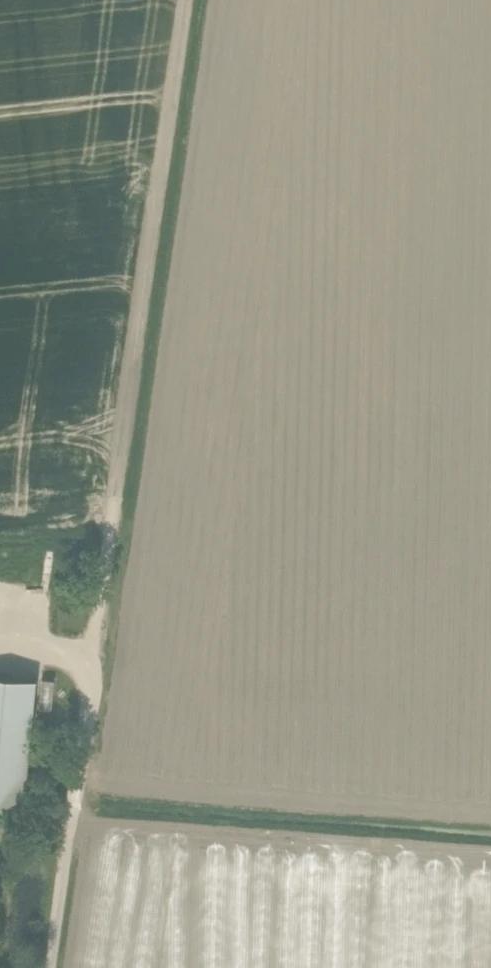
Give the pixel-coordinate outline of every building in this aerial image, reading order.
[(25,809),(35,679),(0,676),(0,807),(25,809)] [(43,678),(40,707),(52,708),(54,679),(43,678)]
